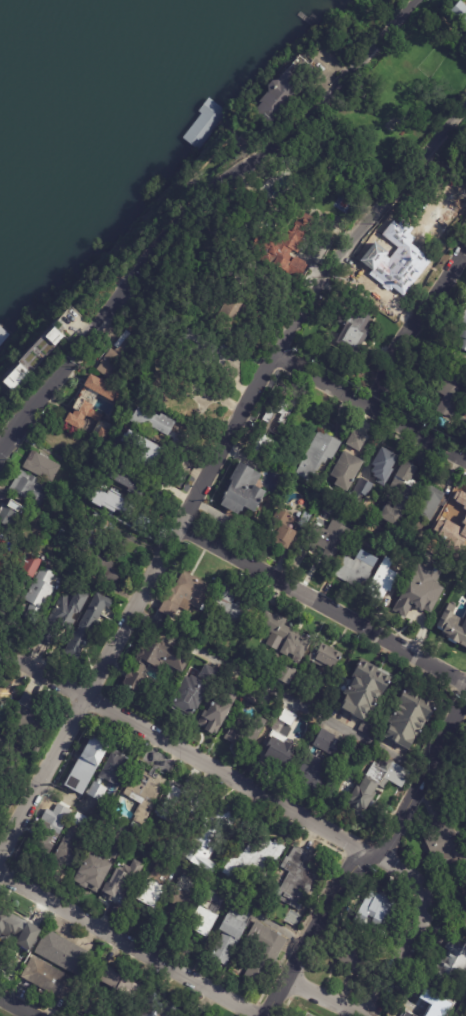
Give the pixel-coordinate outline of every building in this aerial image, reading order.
[(460,1),(465,6),(465,27),(450,12),(460,1)] [(311,64),(322,75),(315,83),(311,80),(283,110),(288,114),(273,130),(255,114),(263,105),(262,104),(272,93),(272,88),(276,83),(281,82),(303,57),(311,64)] [(208,134),(196,123),(183,137),(196,148),(208,134)] [(428,230),(420,239),(406,227),(434,193),(438,196),(445,187),(458,198),(432,229),(430,227),(428,230)] [(308,241),(299,259),(309,265),(308,267),(310,268),(301,283),(250,253),(262,232),(276,240),(281,229),(286,232),(295,216),(299,218),(302,212),(316,220),(313,226),(316,228),(308,241)] [(233,283),(244,263),(260,271),(249,292),(233,283)] [(252,315),(249,321),(240,316),(232,333),(214,324),(225,304),(221,302),(225,294),(255,309),(252,315)] [(353,309),(371,319),(364,331),(369,334),(357,356),(335,344),(344,327),(336,322),(345,305),(353,309)] [(457,336),(465,314),(465,348),(460,346),(463,338),(457,336)] [(66,335),(33,373),(31,371),(15,390),(4,381),(23,360),(22,358),(46,331),(49,333),(57,324),(66,335)] [(234,352),(224,367),(214,360),(206,371),(173,349),(187,328),(218,349),(221,343),(234,352)] [(109,352),(112,348),(115,351),(117,347),(114,345),(128,329),(132,333),(129,337),(139,346),(136,349),(143,356),(117,386),(97,369),(102,363),(100,361),(109,352)] [(452,368),(465,376),(465,396),(462,403),(463,404),(453,422),(439,414),(447,398),(438,393),(452,368)] [(116,403),(98,392),(92,403),(94,404),(91,409),(103,415),(99,422),(87,415),(85,419),(86,420),(85,421),(87,422),(83,428),(82,427),(81,430),(66,421),(71,411),(74,413),(76,409),(73,407),(86,385),(84,385),(92,372),(126,393),(119,404),(116,403)] [(189,401),(182,414),(164,405),(173,388),(191,397),(189,401)] [(253,449),(262,433),(264,435),(267,430),(260,425),(277,396),(283,400),(285,396),(288,398),(289,396),(298,401),(279,435),(270,430),(267,436),(276,441),(266,458),(252,450),(253,449)] [(186,447),(185,449),(172,441),(174,438),(146,422),(145,422),(143,421),(142,422),(140,421),(138,425),(131,420),(140,404),(160,415),(162,412),(177,421),(172,430),(178,433),(180,430),(191,439),(186,447)] [(169,452),(164,461),(156,457),(150,468),(112,448),(125,424),(170,449),(169,452)] [(109,431),(110,431),(105,442),(97,438),(102,427),(109,431)] [(357,430),(369,437),(361,451),(348,443),(355,429),(357,430)] [(319,432),(325,435),(327,433),(343,441),(334,459),(330,457),(327,464),(324,462),(319,471),(317,470),(311,482),(296,474),(319,432)] [(380,480),(370,475),(371,472),(368,470),(371,465),(368,464),(378,445),(394,454),(380,480)] [(34,451),(36,452),(37,452),(62,465),(52,482),(23,467),(32,450),(34,451)] [(332,475),(346,450),(366,461),(349,491),(335,483),(338,478),(332,475)] [(407,459),(421,466),(414,479),(421,484),(418,489),(419,490),(399,526),(381,517),(389,504),(395,508),(398,504),(399,504),(403,496),(390,488),(406,458),(407,459)] [(260,474),(261,475),(255,485),(266,492),(262,499),(263,500),(262,502),(261,501),(254,512),(244,506),(239,516),(221,505),(222,502),(221,501),(225,495),(224,494),(226,491),(226,492),(231,483),(229,481),(240,462),(254,471),(260,474)] [(139,481),(148,487),(141,498),(129,491),(130,488),(110,476),(115,467),(139,481)] [(42,505),(40,507),(27,500),(25,504),(7,493),(22,469),(31,475),(32,474),(40,479),(40,481),(48,485),(45,490),(49,493),(42,505)] [(443,492),(447,494),(432,521),(421,515),(423,512),(416,508),(425,492),(423,491),(427,483),(443,492)] [(133,510),(129,517),(105,504),(103,509),(91,502),(100,486),(121,497),(122,495),(137,503),(133,510)] [(11,531),(0,524),(0,510),(5,502),(9,505),(24,514),(19,523),(16,522),(11,531)] [(453,505),(465,512),(465,531),(458,545),(450,541),(458,527),(450,523),(452,519),(447,516),(453,505)] [(282,509),(294,516),(288,526),(299,532),(289,550),(276,542),(272,548),(265,543),(268,538),(263,535),(279,507),(282,509)] [(299,524),(306,511),(312,515),(305,528),(299,524)] [(420,522),(414,532),(404,527),(410,516),(420,522)] [(324,557),(323,556),(325,552),(316,547),(314,552),(304,547),(316,524),(328,530),(334,519),(353,530),(344,545),(343,544),(334,562),(324,557)] [(104,530),(106,531),(101,540),(103,541),(99,548),(80,538),(89,522),(104,530)] [(350,583),(336,576),(347,556),(356,561),(363,548),(380,558),(363,590),(350,583)] [(30,577),(26,576),(25,577),(19,574),(30,553),(43,560),(34,577),(32,577),(31,578),(30,577)] [(117,581),(104,579),(103,584),(92,580),(103,553),(112,559),(114,564),(113,566),(121,576),(119,581),(117,581)] [(387,595),(383,602),(367,593),(388,556),(395,560),(391,568),(401,574),(391,592),(389,591),(387,595)] [(431,565),(443,572),(437,582),(445,587),(431,613),(425,609),(424,611),(413,605),(406,618),(393,610),(420,563),(429,568),(431,565)] [(43,566),(56,574),(50,584),(56,587),(36,622),(25,616),(32,603),(25,599),(43,566)] [(191,575),(213,586),(204,603),(206,605),(203,611),(190,605),(188,609),(182,605),(174,620),(159,612),(165,600),(162,599),(169,585),(175,588),(183,571),(191,575)] [(226,583),(240,591),(234,603),(236,604),(239,598),(251,604),(248,611),(250,613),(255,604),(259,607),(250,625),(247,623),(244,629),(227,621),(230,615),(213,605),(225,583),(226,583)] [(49,644),(38,638),(64,593),(73,599),(80,588),(91,594),(80,613),(79,612),(75,614),(73,618),(77,620),(71,630),(63,625),(52,645),(49,644)] [(89,647),(86,648),(84,648),(82,652),(78,660),(65,653),(97,593),(113,601),(110,608),(106,606),(98,621),(102,623),(92,641),(91,640),(90,641),(91,644),(89,647)] [(463,620),(452,616),(455,606),(446,603),(434,632),(465,645),(465,614),(463,620)] [(270,613),(274,615),(275,614),(286,620),(286,622),(285,625),(304,634),(305,633),(314,638),(300,664),(293,660),(294,659),(286,655),(284,659),(275,655),(283,639),(258,626),(266,611),(270,613)] [(165,642),(169,644),(168,646),(170,647),(171,645),(180,650),(179,652),(191,658),(183,673),(164,664),(161,671),(152,667),(151,669),(146,666),(147,665),(146,664),(140,675),(144,677),(137,692),(123,685),(135,661),(136,662),(138,658),(137,658),(141,648),(143,649),(150,635),(165,642)] [(331,648),(344,655),(337,669),(329,665),(327,669),(308,659),(315,647),(318,649),(321,642),(331,648)] [(383,672),(392,677),(384,693),(382,692),(371,712),(370,711),(364,721),(339,707),(347,694),(343,692),(362,658),(378,667),(377,668),(383,672)] [(214,668),(219,672),(213,683),(200,677),(206,664),(214,668)] [(294,670),(279,665),(275,679),(289,684),(294,670)] [(192,675),(212,686),(194,720),(173,709),(175,706),(173,705),(177,698),(175,697),(187,676),(191,678),(192,675)] [(234,680),(244,686),(233,707),(234,707),(222,727),(221,727),(217,734),(215,733),(214,735),(206,730),(207,729),(198,724),(207,708),(205,707),(212,694),(222,701),(234,680)] [(255,689),(272,698),(266,710),(242,698),(248,686),(255,689)] [(418,735),(416,739),(415,739),(409,750),(384,736),(391,722),(388,721),(406,686),(437,702),(427,721),(426,720),(418,735)] [(38,698),(39,699),(32,712),(50,721),(42,737),(23,728),(21,730),(14,726),(19,715),(16,714),(21,705),(19,704),(25,692),(38,698)] [(307,721),(311,723),(304,735),(276,719),(283,707),(307,721)] [(260,718),(268,722),(253,750),(241,743),(239,747),(225,740),(236,719),(251,727),(258,716),(260,718)] [(360,730),(359,730),(364,721),(382,730),(377,739),(360,730)] [(345,745),(341,753),(342,754),(339,759),(314,745),(323,729),(337,736),(336,738),(346,744),(345,745)] [(296,747),(298,748),(287,769),(265,757),(267,753),(264,752),(275,732),(289,740),(288,742),(296,747)] [(99,767),(83,795),(66,786),(70,778),(94,736),(112,745),(99,767)] [(3,765),(0,769),(0,738),(10,742),(4,754),(9,757),(3,765)] [(38,754),(33,751),(36,745),(41,748),(38,754)] [(115,754),(123,759),(124,756),(134,761),(123,783),(117,780),(115,784),(104,779),(101,785),(108,789),(101,802),(88,795),(94,782),(96,783),(100,777),(101,777),(113,753),(115,754)] [(316,756),(336,767),(320,795),(311,789),(312,787),(302,782),(305,775),(303,774),(303,773),(300,771),(311,753),(316,756)] [(384,788),(383,789),(379,787),(375,794),(377,794),(374,801),(376,802),(372,807),(370,806),(365,816),(347,805),(358,786),(361,788),(369,775),(368,774),(375,762),(380,765),(385,757),(412,773),(403,789),(389,780),(384,788)] [(168,776),(169,776),(156,800),(159,802),(142,833),(131,827),(136,817),(134,816),(141,804),(124,795),(138,768),(150,774),(154,766),(158,768),(157,770),(168,776)] [(174,787),(185,793),(181,800),(170,794),(174,787)] [(71,816),(69,818),(60,813),(59,816),(63,818),(59,826),(64,828),(58,839),(55,837),(51,844),(55,846),(46,861),(27,850),(35,837),(34,837),(36,833),(37,833),(44,821),(41,819),(47,810),(56,815),(58,811),(55,810),(59,802),(74,811),(71,816)] [(165,805),(175,811),(168,822),(158,816),(165,805)] [(241,815),(233,827),(223,820),(212,837),(220,843),(209,860),(219,866),(212,876),(180,856),(187,846),(191,849),(216,810),(224,815),(229,807),(241,815)] [(465,834),(465,836),(465,868),(462,862),(442,870),(435,854),(442,851),(431,825),(449,818),(458,837),(465,834)] [(60,862),(54,859),(74,821),(82,825),(77,835),(84,838),(79,847),(84,850),(74,869),(60,862)] [(273,842),(274,843),(276,841),(286,848),(276,862),(273,859),(264,871),(259,868),(252,877),(240,868),(231,880),(222,873),(238,852),(242,856),(250,845),(253,847),(259,839),(261,841),(264,836),(273,842)] [(118,843),(123,846),(116,860),(108,856),(115,842),(118,843)] [(298,847),(310,853),(304,865),(312,869),(310,872),(318,876),(300,911),(277,899),(291,873),(282,868),(287,857),(289,858),(296,846),(298,847)] [(96,893),(88,889),(87,890),(81,886),(81,885),(75,881),(91,853),(114,866),(100,890),(98,894),(96,893)] [(120,906),(101,896),(109,881),(112,883),(122,863),(131,868),(135,860),(145,866),(122,908),(120,906)] [(166,890),(156,910),(137,900),(158,862),(174,870),(164,887),(167,889),(166,890)] [(175,937),(159,928),(172,904),(168,902),(183,875),(197,883),(190,894),(197,898),(175,937)] [(455,881),(465,881),(465,925),(451,925),(450,909),(456,908),(455,881)] [(380,893),(401,904),(390,928),(383,924),(378,935),(354,923),(372,889),(380,893)] [(217,921),(207,938),(192,930),(192,931),(187,928),(191,921),(193,921),(200,907),(201,908),(211,890),(226,898),(217,916),(219,917),(217,921)] [(256,902),(248,897),(253,890),(262,895),(257,903),(256,902)] [(3,937),(0,941),(0,911),(11,918),(13,915),(25,922),(42,932),(31,952),(17,944),(20,938),(12,934),(9,940),(3,937)] [(230,915),(249,926),(226,967),(210,958),(224,933),(220,931),(229,915),(230,915)] [(288,941),(262,986),(245,976),(260,950),(245,941),(257,922),(288,940),(288,941)] [(67,941),(94,956),(81,979),(35,953),(48,930),(67,941)] [(453,936),(465,943),(465,976),(464,975),(461,981),(459,980),(453,990),(432,978),(448,949),(446,948),(453,936)] [(355,981),(349,978),(354,969),(329,954),(338,940),(348,946),(349,942),(376,958),(365,976),(361,974),(356,982),(355,981)] [(66,1002),(21,977),(33,956),(80,982),(68,1003),(66,1002)] [(115,974),(146,990),(140,1003),(101,982),(108,970),(115,974)] [(94,973),(97,975),(91,986),(86,983),(91,972),(94,973)] [(443,1015),(442,1015),(403,1015),(407,1009),(411,1001),(415,1004),(426,981),(444,990),(434,1010),(443,1015)] [(127,1013),(126,1015),(88,1015),(77,1010),(88,989),(108,1000),(107,1002),(127,1013)] [(184,1012),(182,1015),(140,1015),(150,1000),(154,1003),(164,1009),(167,1003),(184,1012)]
